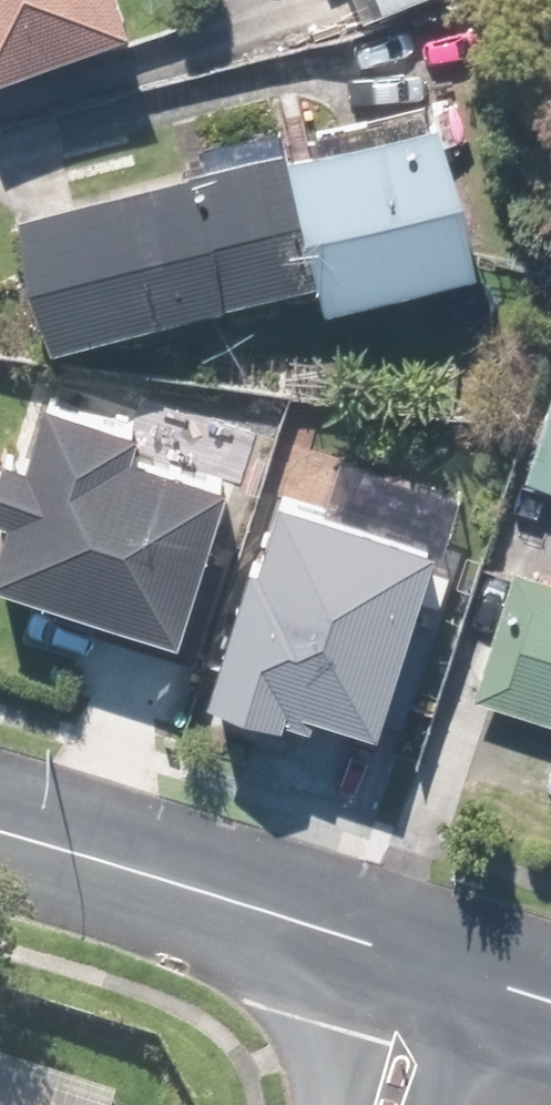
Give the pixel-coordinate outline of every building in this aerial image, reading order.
[(141,19),(135,0),(0,0),(0,66),(141,19)] [(454,99),(24,211),(62,342),(326,266),(335,301),(499,255),(454,99)] [(527,472),(550,478),(550,381),(527,472)] [(59,382),(40,449),(15,442),(0,495),(0,497),(22,503),(3,570),(93,595),(86,620),(204,653),(234,548),(218,543),(239,467),(142,439),(150,414),(59,382)] [(449,526),(283,482),(214,686),(317,718),(325,690),(393,710),(449,526)] [(516,550),(475,695),(550,717),(550,562),(516,550)] [(124,1089),(0,1058),(0,1104),(120,1104),(124,1089)]
